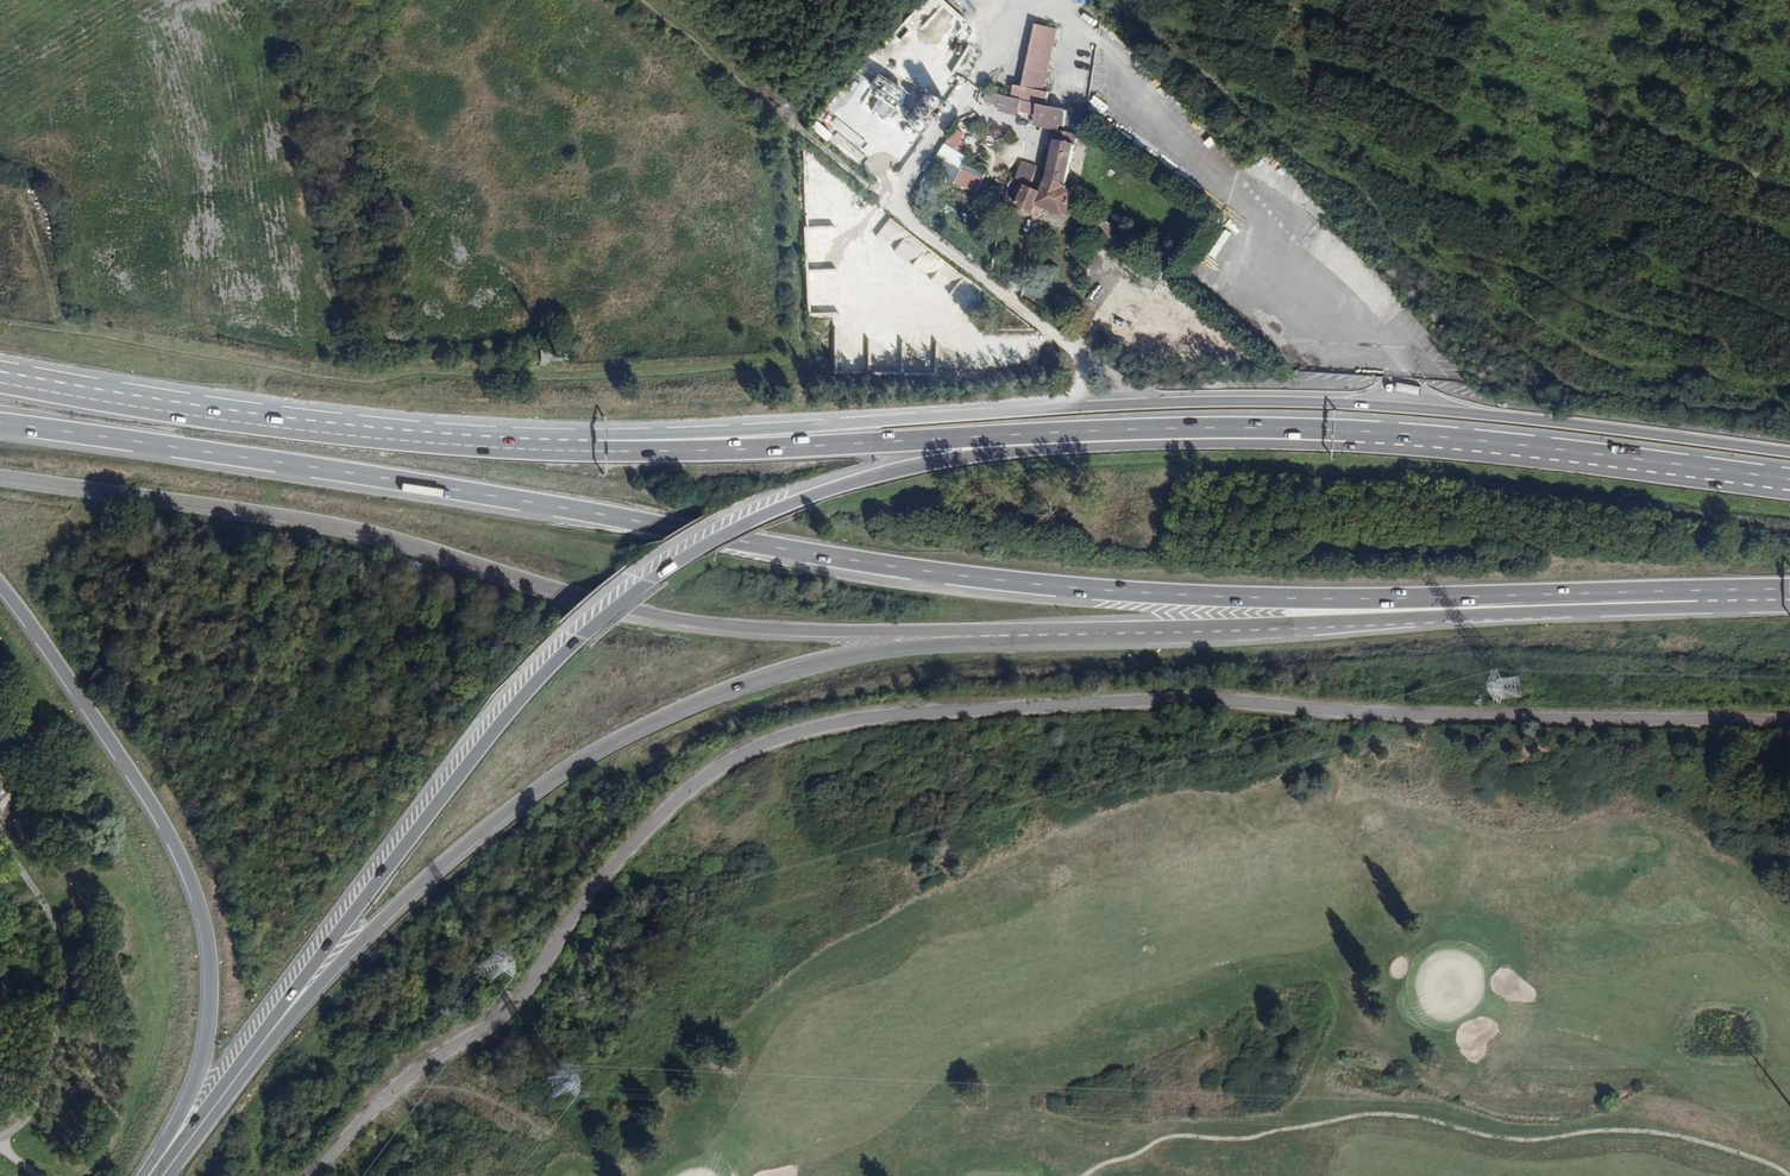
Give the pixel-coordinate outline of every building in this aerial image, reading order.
[(1084,35),(1095,38),(1098,27),(1087,23),(1084,35)] [(1067,118),(1063,117),(1076,56),(1061,53),(1050,106),(1042,105),(1039,124),(1038,128),(1043,129),(1045,129),(1045,126),(1045,124),(1056,125),(1055,128),(1055,131),(1060,131),(1060,129),(1065,130),(1067,118)] [(848,88),(868,107),(900,74),(881,55),(848,88)] [(1092,82),(1104,83),(1105,74),(1093,72),(1092,82)] [(832,109),(850,126),(867,108),(849,91),(832,109)] [(817,126),(834,142),(848,126),(832,111),(817,126)] [(1006,128),(1021,130),(1023,121),(1008,118),(1006,128)] [(1020,136),(1030,139),(1033,123),(1023,121),(1021,130),(1020,136)] [(1030,139),(1040,141),(1041,138),(1043,129),(1038,128),(1039,124),(1033,123),(1030,139)] [(1066,205),(1084,211),(1094,163),(1078,159),(1080,154),(1084,155),(1088,137),(1060,131),(1055,131),(1055,128),(1045,126),(1045,129),(1043,129),(1041,138),(1056,141),(1054,152),(1072,156),(1069,176),(1065,175),(1058,203),(1066,205)] [(953,129),(943,144),(966,159),(976,145),(953,129)] [(1244,201),(1239,207),(1262,226),(1268,219),(1244,201)] [(1060,236),(1081,246),(1088,232),(1091,233),(1095,224),(1084,214),(1084,211),(1066,205),(1058,221),(1043,214),(1042,215),(1037,213),(1030,227),(1035,230),(1033,234),(1055,245),(1060,236)] [(1103,219),(1094,231),(1108,242),(1117,230),(1103,219)] [(1202,262),(1223,280),(1228,275),(1206,257),(1202,262)] [(1296,352),(1292,359),(1307,368),(1311,361),(1296,352)] [(1446,368),(1445,361),(1428,364),(1428,370),(1446,368)]
